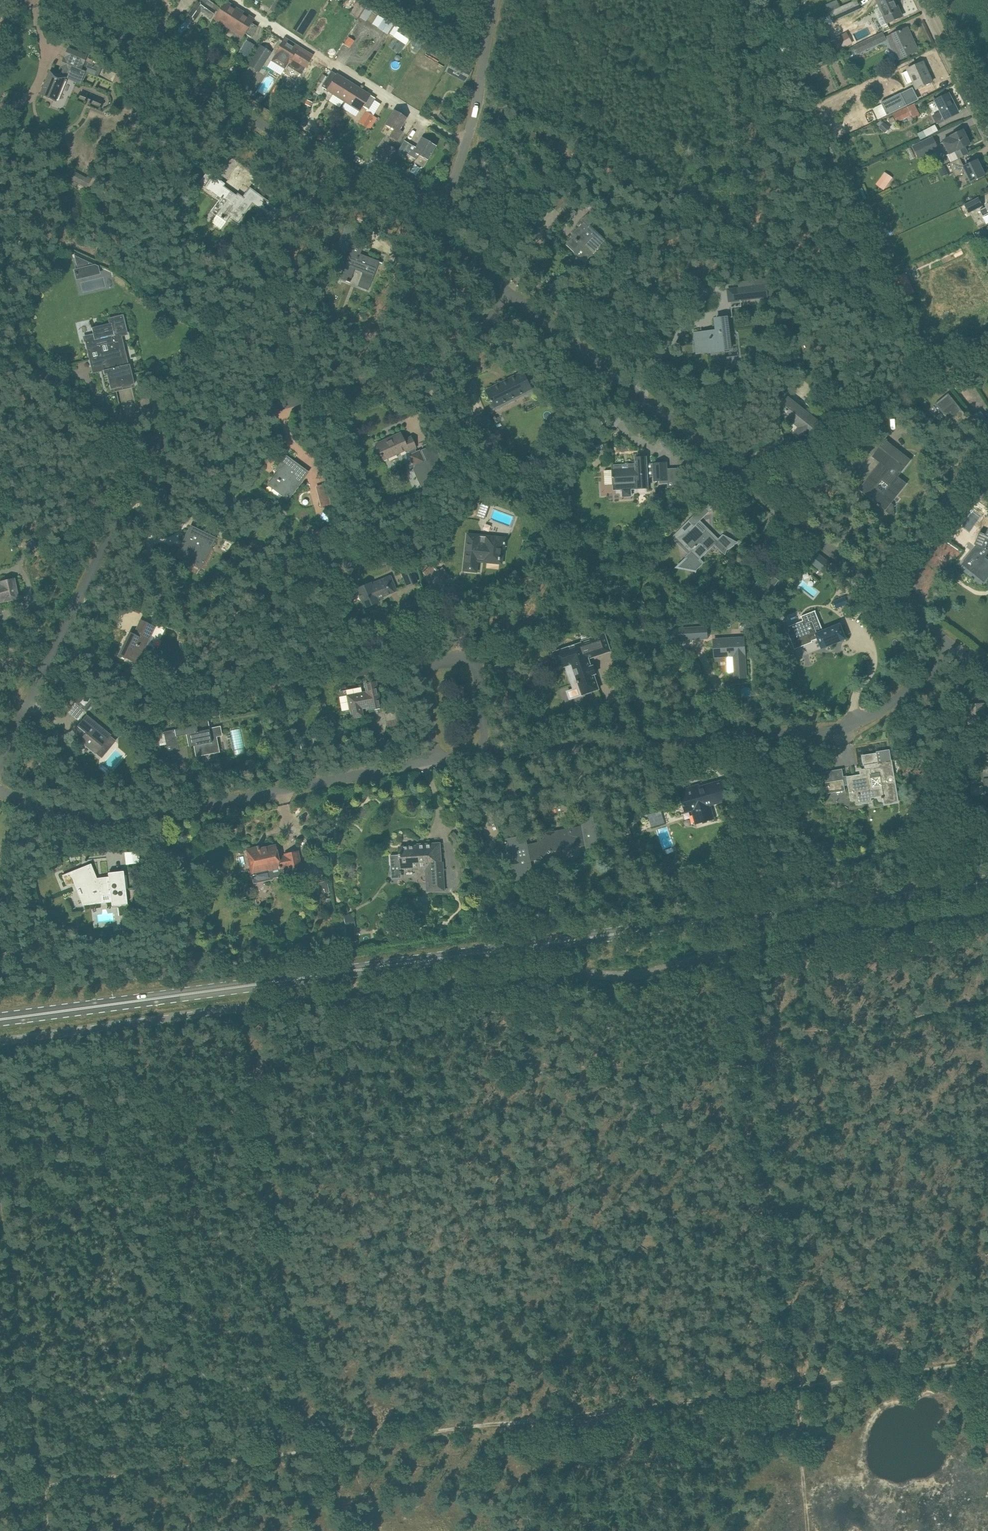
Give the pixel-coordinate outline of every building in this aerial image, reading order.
[(200,0),(199,0),(198,0),(189,14),(196,19),(201,11),(211,18),(218,6),(209,0),(200,0)] [(327,21),(344,32),(360,6),(350,0),(341,0),(327,21)] [(831,12),(835,21),(861,9),(857,0),(856,0),(831,12)] [(895,0),(879,0),(877,1),(887,23),(901,17),(897,10),(896,10),(895,8),(898,7),(895,0)] [(228,27),(238,12),(230,7),(231,5),(225,1),(217,15),(215,18),(228,27)] [(373,10),(367,7),(360,17),(366,20),(373,10)] [(246,18),(238,12),(228,27),(242,36),(244,33),(251,37),(258,26),(251,22),(253,19),(247,15),(246,18)] [(395,25),(390,33),(393,36),(394,37),(405,44),(406,44),(411,35),(395,25)] [(908,27),(899,32),(887,37),(897,60),(918,51),(908,27)] [(847,32),(833,40),(839,51),(853,43),(847,32)] [(858,53),(887,40),(883,32),(854,45),(858,53)] [(411,42),(411,50),(416,54),(424,41),(415,36),(411,42)] [(349,37),(345,43),(350,47),(354,41),(349,37)] [(255,46),(247,41),(238,56),(246,60),(255,46)] [(287,65),(297,49),(299,47),(295,44),(293,47),(283,41),(271,61),(284,69),(287,65)] [(260,45),(248,64),(259,71),(271,52),(260,45)] [(50,71),(40,94),(55,100),(56,100),(64,79),(65,78),(64,77),(67,70),(78,75),(81,69),(84,71),(98,76),(102,67),(85,60),(87,55),(68,48),(60,67),(62,68),(59,75),(50,71)] [(311,58),(297,49),(287,65),(301,74),(313,56),(312,55),(311,58)] [(469,69),(451,58),(444,69),(463,80),(469,69)] [(917,89),(932,82),(923,62),(908,69),(917,89)] [(251,71),(246,79),(250,82),(255,73),(251,71)] [(346,102),(356,86),(331,71),(321,86),(346,102)] [(884,73),(875,77),(878,83),(887,79),(884,73)] [(356,86),(346,102),(360,110),(362,107),(363,106),(368,109),(375,98),(356,86)] [(901,93),(881,102),(882,104),(887,115),(907,105),(901,93)] [(949,93),(940,98),(936,100),(941,111),(933,115),(937,123),(958,112),(949,93)] [(920,115),(914,103),(907,106),(907,107),(893,114),(894,116),(896,120),(897,122),(912,115),(913,118),(920,115)] [(406,118),(394,110),(385,124),(394,129),(389,136),(397,141),(402,132),(399,130),(406,118)] [(373,116),(366,111),(360,122),(367,126),(373,116)] [(144,117),(133,122),(136,129),(147,125),(144,117)] [(828,120),(820,124),(828,141),(837,137),(833,130),(828,120)] [(880,127),(884,131),(889,126),(884,122),(880,127)] [(936,124),(920,133),(922,138),(939,129),(936,124)] [(942,140),(949,155),(956,152),(959,158),(960,158),(968,154),(965,147),(970,144),(963,130),(942,140)] [(337,139),(333,134),(328,137),(332,143),(337,139)] [(933,136),(913,146),(918,157),(939,148),(933,136)] [(436,146),(422,137),(414,151),(408,148),(405,153),(416,159),(414,162),(423,167),(436,146)] [(446,143),(443,149),(449,152),(452,146),(446,143)] [(381,159),(388,163),(396,149),(389,145),(381,159)] [(978,160),(969,164),(964,166),(960,158),(959,158),(949,163),(956,176),(966,171),(971,181),(985,175),(978,160)] [(943,176),(948,174),(944,166),(939,169),(943,176)] [(87,187),(92,179),(76,170),(71,179),(87,187)] [(852,172),(843,176),(849,191),(858,187),(852,172)] [(410,178),(403,174),(395,187),(411,197),(415,188),(407,183),(410,178)] [(224,184),(215,177),(207,188),(226,202),(216,215),(211,222),(221,229),(230,216),(237,221),(252,200),(256,203),(256,204),(270,214),(276,207),(250,188),(241,200),(222,186),(224,184)] [(881,178),(876,184),(884,190),(888,183),(881,178)] [(112,212),(122,201),(112,191),(102,202),(112,212)] [(979,197),(964,204),(969,213),(983,206),(979,197)] [(980,210),(983,216),(987,214),(987,204),(986,205),(987,206),(982,209),(980,210)] [(573,237),(566,244),(585,262),(592,255),(606,240),(590,224),(593,221),(587,215),(581,221),(584,223),(573,234),(574,236),(573,237)] [(349,244),(352,246),(340,277),(349,281),(354,269),(364,272),(361,280),(360,279),(358,286),(368,290),(378,261),(364,256),(364,257),(359,255),(364,242),(352,238),(349,244)] [(74,255),(77,268),(73,269),(76,280),(92,276),(92,272),(99,271),(98,266),(74,255)] [(755,285),(739,287),(741,301),(768,297),(767,284),(755,286),(755,285)] [(94,339),(86,341),(92,366),(102,364),(103,370),(104,374),(107,374),(111,389),(134,384),(130,363),(128,364),(122,336),(121,333),(127,331),(123,316),(109,319),(110,323),(91,328),(93,334),(94,339)] [(717,331),(696,333),(697,350),(719,347),(720,350),(731,349),(727,317),(716,319),(717,331)] [(977,363),(968,370),(974,378),(983,371),(977,363)] [(506,401),(523,393),(532,388),(524,371),(516,375),(518,378),(506,384),(506,385),(501,387),(500,383),(486,390),(495,407),(507,402),(506,401)] [(817,392),(822,396),(826,391),(821,387),(817,392)] [(968,417),(949,393),(935,404),(955,428),(968,417)] [(788,397),(785,402),(778,410),(800,427),(795,433),(803,440),(806,436),(816,444),(824,434),(818,429),(822,424),(788,397)] [(414,466),(413,468),(412,469),(420,487),(433,481),(432,478),(447,472),(434,444),(422,449),(422,451),(421,452),(420,450),(417,451),(416,448),(414,444),(411,437),(403,440),(401,434),(386,441),(385,440),(376,444),(384,460),(406,450),(407,452),(409,451),(410,454),(409,455),(414,466)] [(907,483),(898,476),(911,460),(886,439),(872,456),(880,462),(859,489),(878,504),(877,505),(879,506),(880,505),(886,510),(907,483)] [(528,455),(523,457),(526,464),(531,462),(528,455)] [(268,485),(289,500),(309,473),(286,456),(275,469),(278,471),(268,485)] [(614,469),(612,469),(612,470),(613,471),(613,479),(613,484),(613,485),(614,490),(622,489),(624,489),(626,489),(628,489),(630,489),(632,489),(638,488),(648,488),(647,477),(653,477),(654,481),(660,481),(669,480),(668,469),(668,462),(652,463),(653,464),(647,464),(646,456),(636,457),(636,463),(637,468),(614,469)] [(331,504),(325,484),(316,486),(320,507),(331,504)] [(704,505),(676,533),(694,552),(692,554),(698,561),(715,544),(725,555),(727,550),(735,545),(734,545),(739,542),(723,534),(719,539),(700,520),(710,511),(709,511),(713,508),(707,502),(704,506),(704,505)] [(475,516),(485,519),(490,506),(480,503),(475,516)] [(183,548),(179,557),(188,562),(195,565),(201,568),(204,562),(215,538),(200,530),(191,526),(184,541),(189,543),(186,549),(183,548)] [(326,527),(312,531),(315,544),(329,540),(326,527)] [(429,537),(425,527),(408,534),(412,545),(429,537)] [(401,532),(386,538),(389,548),(405,542),(401,532)] [(987,535),(979,532),(974,544),(978,546),(964,564),(984,579),(987,574),(987,533),(987,535)] [(470,533),(469,537),(467,562),(465,562),(464,570),(477,572),(478,558),(485,559),(484,562),(500,563),(501,549),(506,549),(507,537),(470,533)] [(33,539),(26,544),(30,550),(37,546),(33,539)] [(337,571),(350,565),(344,548),(330,553),(337,571)] [(815,551),(808,560),(824,572),(831,563),(815,551)] [(435,589),(445,579),(431,564),(422,573),(425,575),(423,577),(435,589)] [(406,587),(418,582),(412,566),(399,570),(406,587)] [(5,580),(0,581),(0,602),(3,601),(18,598),(14,578),(5,580)] [(396,590),(392,581),(391,578),(371,586),(370,582),(356,588),(364,607),(378,602),(377,598),(396,590)] [(846,596),(833,601),(836,609),(849,604),(846,596)] [(560,601),(564,616),(570,615),(567,600),(560,601)] [(690,610),(678,607),(676,615),(687,619),(690,610)] [(815,611),(806,614),(802,616),(803,620),(786,627),(795,650),(819,641),(822,648),(846,638),(844,635),(841,626),(840,624),(823,631),(815,611)] [(154,627),(150,624),(141,620),(134,635),(130,633),(120,654),(137,662),(154,627)] [(707,625),(682,627),(676,627),(676,641),(708,639),(707,625)] [(568,699),(599,689),(594,674),(596,673),(594,666),(591,667),(588,658),(610,651),(604,634),(582,641),(582,643),(554,652),(559,666),(569,663),(574,678),(576,677),(577,679),(576,679),(577,681),(578,681),(579,685),(564,690),(568,699)] [(730,639),(714,640),(715,657),(728,656),(729,672),(735,672),(735,678),(746,677),(745,656),(744,638),(730,639)] [(351,709),(353,717),(362,715),(361,707),(370,706),(370,709),(380,707),(375,682),(365,684),(366,692),(360,693),(358,686),(340,690),(344,710),(351,709)] [(95,700),(84,691),(75,702),(86,711),(95,700)] [(217,708),(215,698),(204,700),(206,711),(217,708)] [(983,704),(969,705),(971,723),(985,722),(983,704)] [(86,715),(77,726),(86,733),(80,740),(82,742),(80,745),(81,746),(84,743),(95,753),(102,758),(116,741),(110,735),(110,734),(86,715)] [(131,716),(129,727),(142,730),(144,718),(131,716)] [(195,725),(164,731),(167,750),(178,748),(176,736),(186,734),(189,747),(194,746),(196,757),(214,753),(209,728),(197,731),(195,725)] [(842,768),(824,771),(825,781),(827,794),(845,791),(844,786),(849,785),(851,801),(856,800),(857,805),(871,803),(870,798),(870,793),(883,791),(884,796),(885,805),(898,803),(889,750),(877,752),(877,753),(863,756),(865,769),(861,770),(861,775),(862,778),(853,779),(853,776),(844,777),(842,768)] [(727,799),(724,790),(722,781),(693,789),(692,787),(680,791),(685,811),(692,809),(696,823),(713,818),(709,804),(727,799)] [(600,845),(597,827),(595,817),(582,820),(584,830),(576,831),(575,828),(537,836),(538,843),(528,845),(526,835),(505,839),(507,849),(505,850),(506,855),(508,855),(513,881),(534,877),(531,861),(542,858),(547,852),(549,853),(552,850),(579,845),(578,843),(586,842),(587,847),(600,845)] [(442,866),(440,843),(417,844),(418,848),(400,849),(400,854),(390,855),(391,867),(401,866),(401,868),(426,867),(427,891),(445,890),(443,866),(442,866)] [(257,845),(257,847),(247,849),(252,871),(250,872),(253,883),(273,879),(273,878),(272,874),(287,870),(288,870),(288,869),(301,866),(298,851),(285,854),(285,855),(277,857),(275,845),(266,847),(266,848),(259,849),(258,845),(257,845)] [(140,862),(138,850),(125,852),(127,864),(140,862)] [(127,903),(125,880),(123,871),(108,872),(109,880),(96,882),(90,866),(74,873),(73,871),(71,871),(80,894),(81,894),(84,901),(101,894),(100,892),(110,891),(112,905),(127,903)] [(318,882),(310,884),(312,896),(329,892),(327,881),(318,882)] [(345,913),(346,927),(355,926),(355,913),(345,913)]
